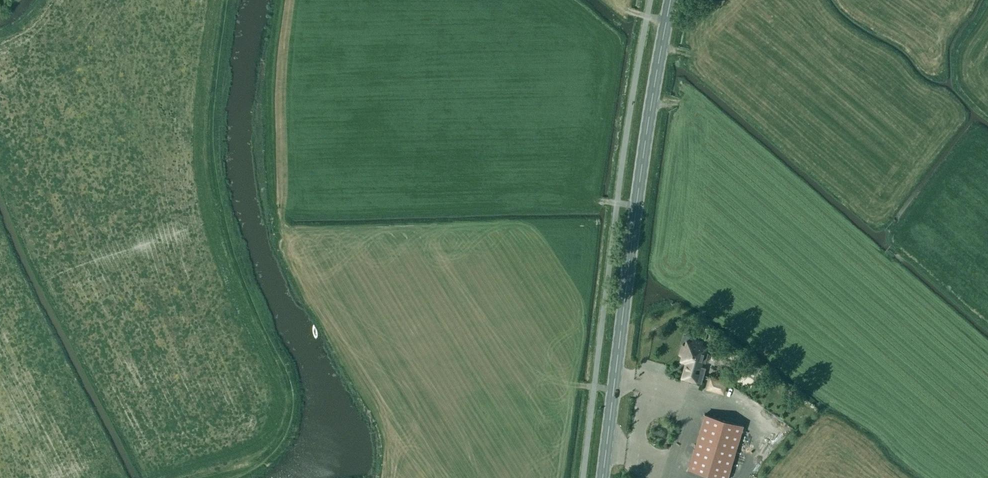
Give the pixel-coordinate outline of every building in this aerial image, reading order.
[(683,345),(680,355),(682,356),(681,361),(686,362),(686,363),(687,363),(683,377),(701,383),(706,368),(701,367),(703,362),(706,363),(709,353),(706,352),(707,347),(702,345),(703,342),(693,339),(692,342),(687,341),(685,346),(683,345)] [(709,376),(706,389),(725,395),(728,382),(709,376)] [(688,468),(720,477),(727,477),(743,425),(705,414),(688,468)]
